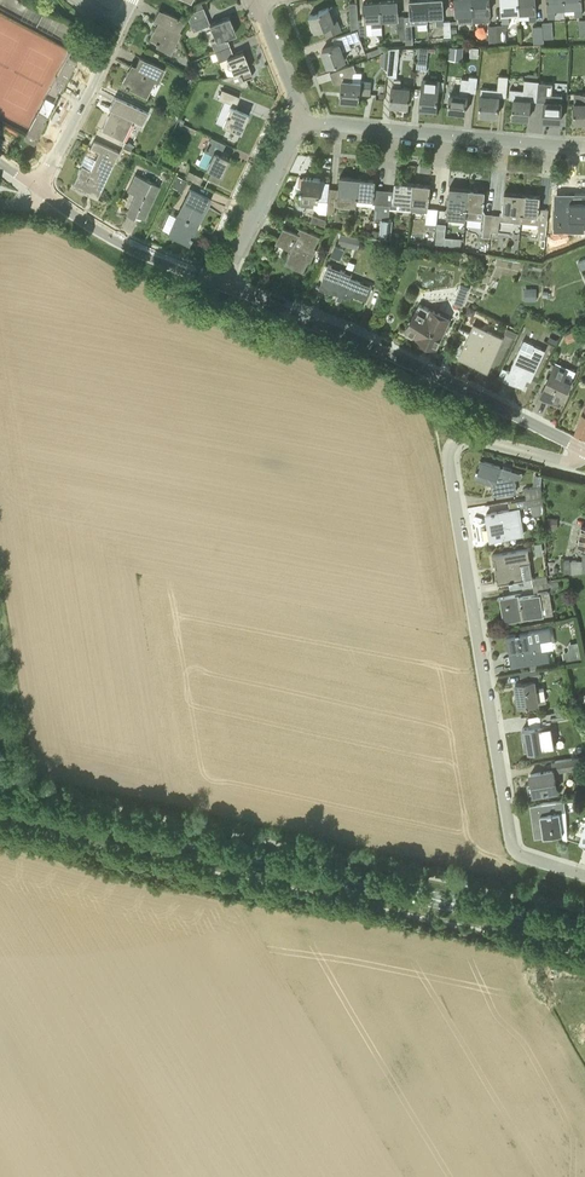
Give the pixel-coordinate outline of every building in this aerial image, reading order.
[(397,0),(380,1),(381,19),(382,19),(396,18),(397,32),(405,31),(404,16),(398,16),(397,0)] [(427,16),(426,0),(410,0),(411,16),(404,16),(405,31),(406,45),(413,45),(412,24),(428,23),(427,16)] [(427,16),(436,15),(437,25),(443,25),(444,36),(451,35),(451,21),(444,21),(443,15),(444,15),(443,0),(426,0),(427,16)] [(463,22),(473,21),(472,0),(455,0),(456,22),(463,22)] [(473,21),(490,20),(489,0),(472,0),(473,21)] [(496,25),(498,45),(507,44),(506,29),(509,25),(509,21),(509,20),(519,19),(518,12),(518,0),(501,0),(502,22),(503,22),(503,25),(496,25)] [(518,12),(519,19),(529,18),(529,20),(536,20),(535,0),(518,0),(518,12)] [(564,7),(564,0),(547,0),(548,17),(555,17),(555,7),(564,7)] [(564,7),(575,6),(575,15),(582,15),(581,0),(564,0),(564,7)] [(359,34),(367,34),(372,34),(372,27),(382,26),(382,19),(381,19),(380,1),(363,2),(364,18),(358,19),(359,29),(359,34)] [(359,29),(358,19),(358,15),(357,3),(349,3),(351,31),(359,29)] [(327,35),(338,31),(341,30),(332,6),(329,7),(319,10),(319,11),(309,15),(310,17),(315,31),(324,28),(327,35)] [(211,42),(215,51),(230,45),(226,37),(236,33),(229,16),(210,23),(207,15),(203,7),(192,11),(188,19),(189,22),(193,31),(209,25),(215,40),(211,42)] [(156,46),(166,52),(170,54),(181,32),(178,31),(184,21),(159,8),(153,19),(158,22),(149,39),(156,42),(155,43),(157,43),(156,46)] [(543,26),(544,39),(553,38),(552,21),(542,22),(543,26)] [(498,45),(496,25),(488,26),(489,45),(498,45)] [(544,44),(544,39),(543,26),(533,27),(534,45),(544,44)] [(351,31),(345,33),(332,38),(334,44),(322,49),(328,66),(345,59),(342,51),(352,48),(349,42),(360,39),(359,34),(359,29),(351,31)] [(225,80),(245,87),(249,86),(246,78),(253,75),(243,50),(233,55),(230,45),(215,51),(218,61),(227,57),(228,61),(227,61),(227,62),(226,62),(226,63),(227,64),(227,65),(228,66),(229,66),(230,66),(230,65),(234,74),(231,75),(221,78),(225,80)] [(428,48),(419,46),(417,62),(427,63),(428,48)] [(388,61),(387,76),(397,77),(399,47),(390,48),(389,51),(388,61)] [(450,47),(449,59),(462,61),(463,48),(450,47)] [(379,48),(366,53),(368,57),(381,52),(379,48)] [(389,51),(384,50),(383,53),(381,53),(381,60),(388,61),(389,51)] [(131,63),(120,84),(142,95),(149,80),(157,84),(164,69),(140,56),(135,65),(131,63)] [(77,61),(69,57),(55,84),(62,88),(77,61)] [(370,94),(372,82),(362,81),(353,80),(353,72),(356,71),(354,63),(344,67),(330,72),(334,82),(342,83),(341,100),(359,101),(359,93),(370,94)] [(479,113),(498,115),(499,96),(507,96),(508,75),(499,75),(498,89),(481,88),(479,113)] [(466,112),(468,91),(476,92),(478,77),(469,76),(469,79),(462,78),(460,94),(451,93),(448,110),(466,112)] [(394,78),(394,86),(393,86),(390,105),(408,106),(410,88),(401,87),(402,79),(394,78)] [(514,99),(512,117),(529,118),(531,100),(537,101),(538,82),(539,80),(537,80),(525,79),(524,79),(523,90),(510,89),(509,98),(514,99)] [(422,88),(420,108),(437,109),(439,90),(438,90),(439,82),(431,81),(431,80),(424,80),(423,88),(422,88)] [(543,119),(561,120),(563,95),(546,93),(546,82),(538,82),(537,101),(545,101),(543,119)] [(222,124),(240,132),(248,113),(234,107),(239,96),(222,89),(218,98),(230,103),(222,124)] [(584,121),(584,93),(581,93),(581,103),(575,103),(575,121),(584,121)] [(108,115),(101,129),(122,139),(132,120),(141,124),(147,112),(115,96),(109,108),(114,110),(111,116),(108,115)] [(45,120),(47,116),(38,111),(30,127),(24,138),(34,143),(46,120),(45,120)] [(177,120),(163,148),(168,150),(180,127),(194,134),(196,129),(177,120)] [(211,136),(208,141),(204,150),(211,154),(205,167),(211,170),(208,177),(218,182),(229,158),(220,154),(225,143),(211,136)] [(114,164),(116,160),(120,152),(93,139),(90,147),(99,151),(90,169),(81,164),(73,183),(93,193),(92,195),(97,198),(114,164)] [(133,144),(125,141),(122,146),(130,150),(133,144)] [(135,214),(144,218),(159,185),(135,174),(127,190),(135,194),(126,212),(134,216),(135,214)] [(356,204),(359,180),(341,179),(341,175),(340,175),(338,195),(346,196),(345,206),(356,208),(356,204)] [(182,191),(186,180),(177,176),(172,186),(182,191)] [(319,200),(328,201),(329,195),(330,187),(325,187),(325,181),(320,180),(320,178),(303,177),(302,187),(301,187),(301,190),(302,190),(301,198),(302,198),(301,205),(314,206),(315,200),(319,200)] [(359,178),(359,180),(356,204),(372,206),(372,207),(375,207),(374,218),(381,219),(383,200),(374,199),(376,179),(375,179),(359,178)] [(383,200),(381,219),(389,219),(390,208),(411,210),(414,186),(395,184),(396,181),(395,181),(393,201),(383,200)] [(414,183),(414,186),(411,210),(420,211),(427,211),(427,207),(428,207),(429,204),(431,184),(430,184),(430,185),(414,183)] [(450,186),(447,216),(466,218),(468,191),(450,189),(451,186),(450,186)] [(469,188),(468,191),(466,218),(474,219),(475,209),(483,210),(485,190),(469,188)] [(176,216),(168,232),(189,242),(210,198),(194,191),(181,218),(176,216)] [(521,223),(524,194),(505,192),(502,211),(500,211),(500,215),(492,214),(491,232),(498,233),(500,221),(521,223)] [(521,223),(530,223),(531,214),(538,215),(540,195),(539,195),(524,194),(521,223)] [(338,199),(338,195),(329,195),(328,201),(326,213),(334,214),(336,199),(338,199)] [(568,195),(567,210),(569,210),(569,220),(584,220),(584,226),(584,196),(568,195)] [(425,226),(436,227),(438,208),(428,207),(427,207),(427,211),(425,226)] [(491,232),(492,214),(485,213),(483,231),(482,238),(490,239),(491,232)] [(325,228),(326,220),(313,215),(310,223),(325,228)] [(540,218),(539,224),(537,239),(542,239),(545,240),(546,235),(547,219),(540,218)] [(393,220),(389,219),(381,219),(380,237),(391,239),(393,220)] [(446,236),(447,222),(438,222),(436,245),(463,246),(463,237),(446,236)] [(285,263),(303,272),(309,260),(311,261),(317,249),(315,248),(320,237),(302,228),(300,234),(283,226),(285,227),(279,240),(293,247),(285,263)] [(360,238),(340,233),(338,244),(357,248),(360,238)] [(331,255),(335,257),(339,248),(335,246),(331,255)] [(320,286),(338,294),(339,291),(344,293),(343,295),(351,299),(354,292),(368,297),(372,286),(351,277),(352,274),(328,265),(320,286)] [(462,307),(469,288),(460,285),(453,303),(462,307)] [(537,286),(525,287),(525,301),(536,300),(537,286)] [(417,337),(437,346),(449,319),(419,305),(405,328),(418,334),(417,337)] [(474,314),(476,310),(469,307),(467,313),(471,315),(474,314)] [(508,328),(505,333),(516,338),(518,333),(508,328)] [(459,356),(488,370),(503,339),(486,331),(483,338),(470,332),(459,356)] [(509,367),(504,378),(524,387),(527,379),(531,381),(542,358),(545,350),(523,340),(519,348),(510,368),(509,367)] [(551,395),(562,400),(570,383),(563,379),(567,371),(554,365),(540,395),(549,399),(551,395)] [(575,431),(584,435),(584,406),(575,431)] [(474,478),(491,484),(493,495),(517,491),(515,477),(509,478),(508,475),(509,475),(511,470),(512,469),(503,466),(503,468),(500,467),(500,466),(480,460),(478,467),(477,467),(476,471),(477,471),(474,478)] [(526,497),(543,494),(541,485),(525,488),(526,497)] [(544,503),(543,494),(526,497),(528,505),(544,503)] [(510,509),(498,511),(486,513),(486,514),(487,514),(489,527),(488,527),(490,539),(497,538),(497,536),(502,535),(502,538),(514,536),(522,534),(519,518),(518,518),(516,509),(510,510),(510,509)] [(557,527),(557,517),(548,517),(548,527),(557,527)] [(527,549),(492,555),(494,555),(496,568),(499,582),(497,583),(523,579),(521,563),(530,562),(527,549)] [(582,552),(582,560),(564,560),(564,575),(583,572),(584,571),(584,552),(582,552)] [(548,581),(547,575),(532,577),(533,584),(548,582),(548,581)] [(514,595),(505,596),(506,597),(507,605),(502,606),(504,617),(522,614),(522,618),(542,615),(553,613),(550,590),(559,589),(558,580),(548,581),(548,582),(533,584),(535,592),(538,591),(538,594),(515,598),(514,595)] [(515,654),(512,655),(504,657),(505,667),(549,659),(547,649),(543,649),(541,641),(553,639),(551,626),(529,629),(529,632),(506,635),(506,636),(508,636),(509,646),(516,645),(518,653),(515,654)] [(572,649),(569,654),(570,659),(579,658),(577,648),(572,649)] [(531,670),(521,671),(521,672),(520,672),(521,678),(522,678),(522,679),(540,676),(539,668),(531,670)] [(527,704),(527,705),(538,703),(546,702),(544,686),(535,688),(534,680),(515,683),(518,696),(516,697),(515,698),(515,702),(517,703),(519,703),(519,705),(527,704)] [(572,701),(570,694),(562,696),(564,703),(572,701)] [(572,709),(555,712),(540,714),(541,721),(556,719),(573,716),(572,709)] [(526,736),(529,751),(546,748),(542,725),(523,728),(524,737),(526,736)] [(555,761),(557,770),(584,766),(584,756),(555,761)] [(530,774),(534,793),(557,789),(554,770),(530,774)] [(564,799),(530,804),(535,837),(563,833),(560,812),(566,811),(564,799)]
